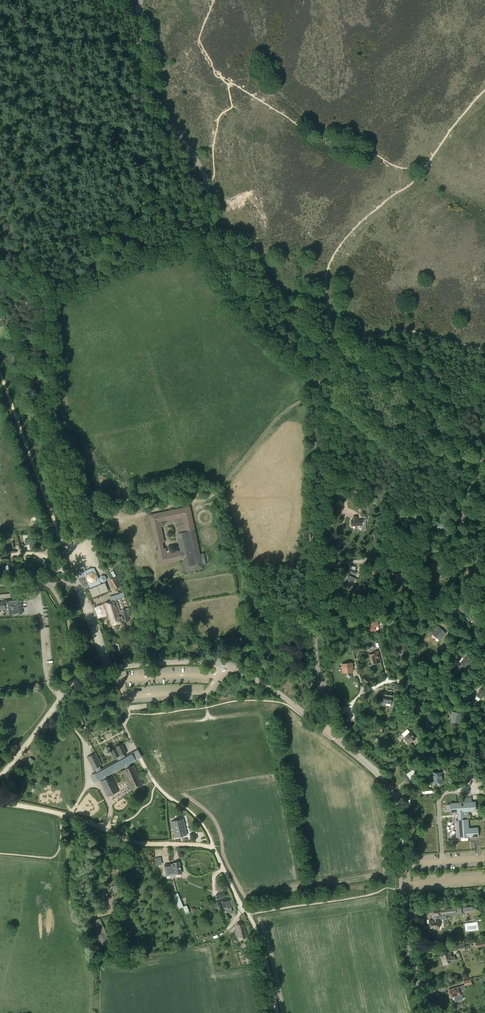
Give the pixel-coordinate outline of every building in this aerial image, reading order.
[(207,564),(205,554),(200,555),(190,506),(148,514),(154,544),(156,544),(158,550),(155,550),(158,565),(182,561),(184,574),(203,570),(202,563),(203,562),(204,565),(207,564)] [(352,525),(362,525),(362,520),(357,519),(357,517),(355,517),(355,519),(352,519),(352,525)] [(413,521),(404,518),(402,524),(412,527),(413,521)] [(51,549),(49,554),(50,559),(51,560),(53,561),(54,562),(56,564),(63,561),(57,545),(56,544),(51,549)] [(437,558),(435,555),(432,557),(434,559),(430,562),(435,569),(441,564),(437,559),(437,558)] [(395,575),(402,574),(400,563),(393,564),(395,575)] [(97,588),(97,587),(98,586),(101,585),(100,581),(101,581),(101,582),(104,582),(107,579),(105,576),(101,576),(99,578),(100,579),(99,579),(94,568),(91,569),(86,571),(83,572),(83,573),(80,571),(76,573),(78,578),(79,578),(81,582),(83,581),(85,585),(88,584),(91,589),(94,588),(95,587),(96,589),(97,588)] [(111,579),(116,589),(120,586),(117,580),(124,576),(122,572),(111,579)] [(345,583),(351,586),(353,580),(356,582),(357,579),(349,575),(345,583)] [(113,601),(112,601),(103,604),(110,625),(129,620),(132,619),(128,608),(120,611),(116,599),(125,596),(123,592),(120,593),(120,594),(110,597),(111,599),(112,598),(113,601)] [(12,614),(12,613),(16,613),(16,614),(22,613),(21,599),(5,600),(6,615),(12,614)] [(480,617),(472,610),(468,614),(475,621),(480,617)] [(372,627),(369,628),(371,632),(375,631),(374,627),(378,625),(377,620),(370,622),(372,627)] [(438,628),(433,634),(440,640),(445,634),(438,628)] [(370,655),(371,662),(379,661),(378,653),(370,655)] [(460,663),(464,668),(470,662),(465,658),(467,656),(465,653),(461,657),(464,659),(460,663)] [(344,668),(344,671),(350,670),(350,667),(352,667),(351,663),(341,664),(342,668),(344,668)] [(476,696),(481,699),(484,693),(484,692),(480,689),(476,696)] [(383,702),(391,704),(392,698),(392,694),(386,693),(386,692),(384,692),(384,694),(382,693),(381,699),(383,699),(383,702)] [(460,722),(462,714),(452,712),(451,720),(460,722)] [(81,713),(76,716),(79,722),(85,719),(81,713)] [(410,732),(404,737),(409,743),(415,738),(410,732)] [(102,765),(96,753),(87,757),(93,769),(95,768),(97,773),(95,774),(98,780),(102,777),(103,779),(101,781),(100,781),(100,782),(100,781),(107,796),(108,796),(111,795),(115,793),(118,791),(119,791),(118,790),(118,791),(111,776),(112,776),(111,776),(108,777),(107,775),(124,765),(126,769),(122,771),(122,770),(122,771),(131,789),(131,790),(143,784),(138,774),(134,765),(133,765),(134,765),(130,767),(128,763),(135,759),(132,754),(125,757),(123,754),(127,752),(122,743),(115,746),(116,748),(110,750),(114,759),(117,757),(119,761),(101,770),(99,766),(102,765)] [(403,775),(407,781),(409,783),(411,781),(406,773),(403,775)] [(439,773),(433,774),(434,782),(439,782),(439,780),(442,780),(442,775),(439,775),(439,773)] [(429,800),(419,800),(419,815),(429,815),(429,800)] [(468,811),(467,802),(450,803),(451,812),(458,812),(459,838),(471,837),(478,836),(478,828),(470,828),(468,828),(468,819),(468,811)] [(467,802),(468,811),(476,811),(475,802),(467,802)] [(187,835),(183,819),(171,822),(175,837),(187,835)] [(471,842),(474,841),(484,841),(483,821),(470,822),(470,828),(478,828),(478,836),(471,837),(471,842)] [(175,874),(182,873),(180,861),(173,863),(172,863),(174,874),(172,874),(173,876),(175,876),(175,874)] [(174,874),(172,863),(164,865),(166,875),(170,875),(170,877),(173,876),(172,874),(174,874)] [(97,895),(99,900),(102,900),(102,901),(110,898),(106,891),(97,895)] [(173,895),(179,909),(183,907),(178,893),(173,895)] [(231,899),(221,903),(224,908),(233,905),(231,899)] [(461,907),(456,908),(440,910),(439,908),(431,909),(431,917),(433,916),(433,920),(429,921),(430,929),(439,928),(438,920),(447,919),(446,914),(457,913),(461,913),(461,907)] [(107,935),(100,918),(98,919),(93,921),(97,938),(99,943),(101,942),(103,945),(110,941),(107,935)] [(246,936),(243,923),(240,922),(237,923),(235,925),(238,938),(241,939),(244,939),(246,936)] [(449,951),(441,954),(443,959),(442,960),(444,964),(445,967),(449,965),(448,963),(456,960),(454,956),(452,957),(451,954),(450,954),(449,951)] [(450,997),(454,996),(455,1001),(462,999),(461,995),(460,995),(457,986),(448,989),(450,997)]
